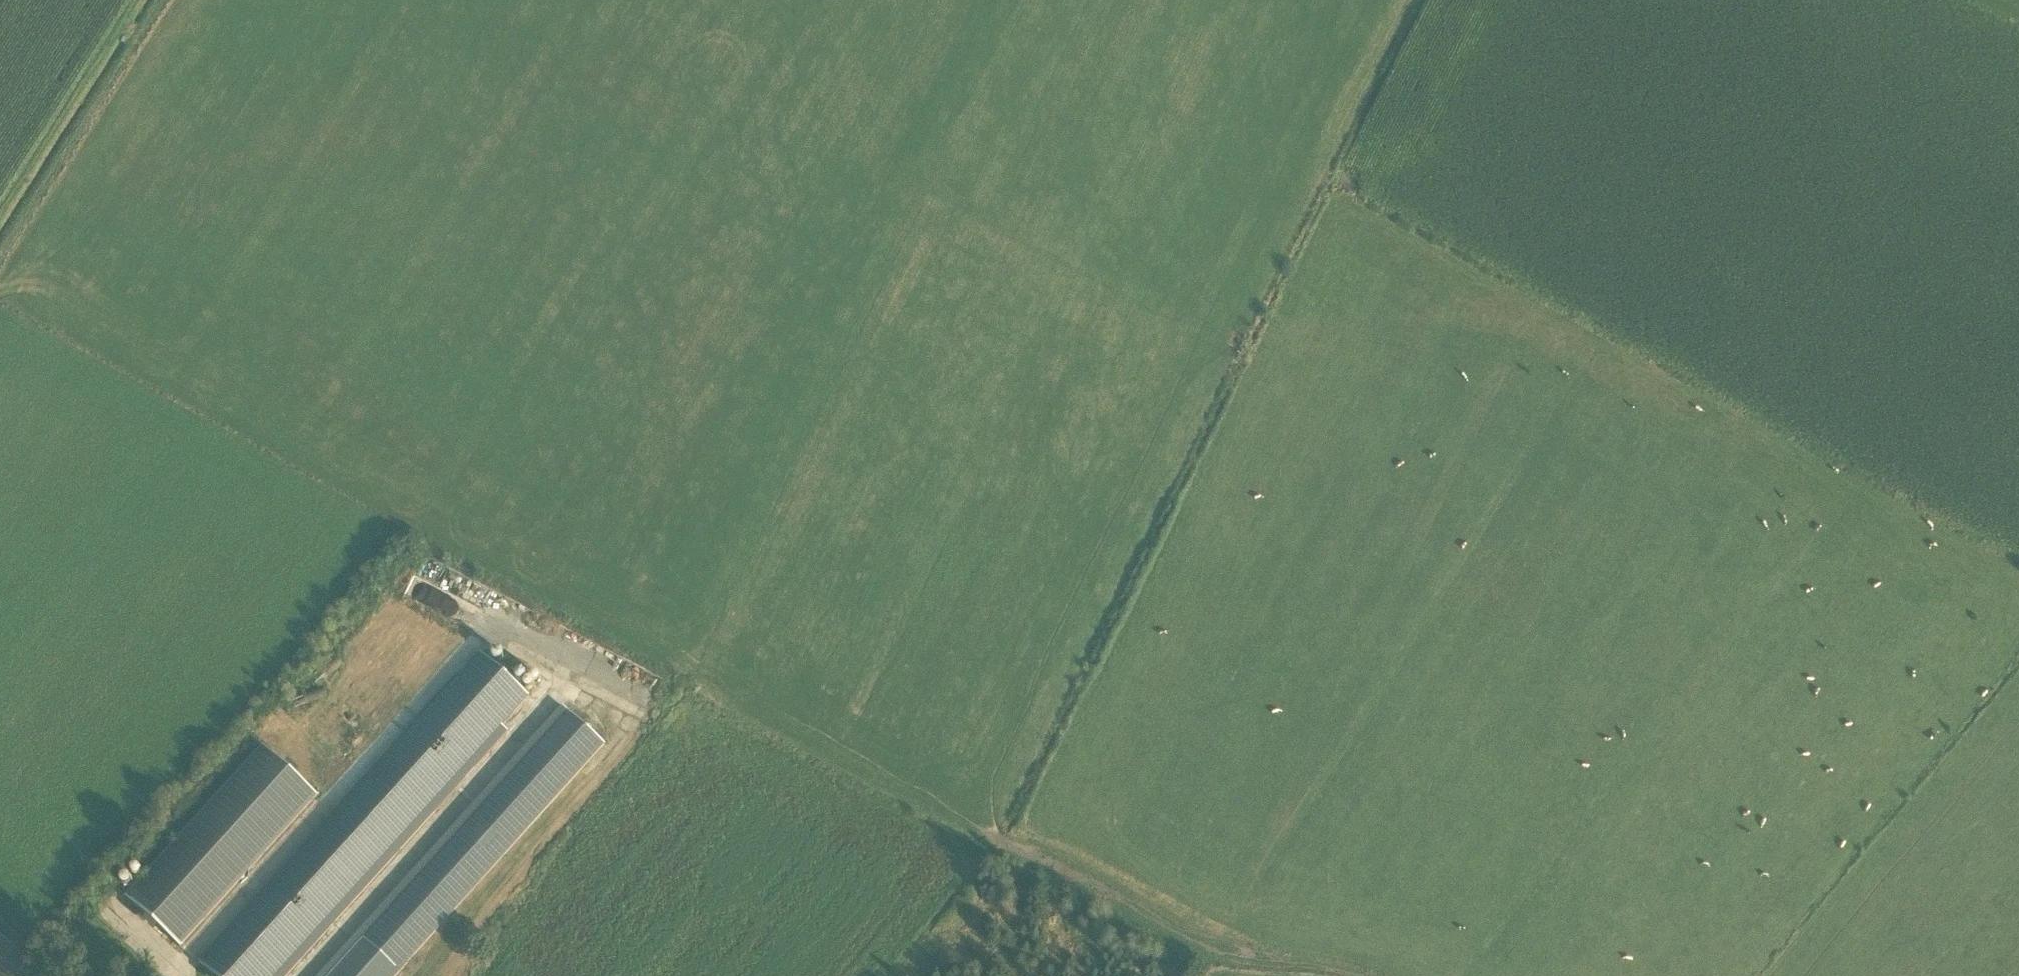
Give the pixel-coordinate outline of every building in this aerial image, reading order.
[(200,964),(214,975),(285,975),(532,696),(485,653),(200,964)] [(318,975),(396,975),(605,745),(562,706),(318,975)] [(126,897),(180,946),(319,795),(265,746),(126,897)]
